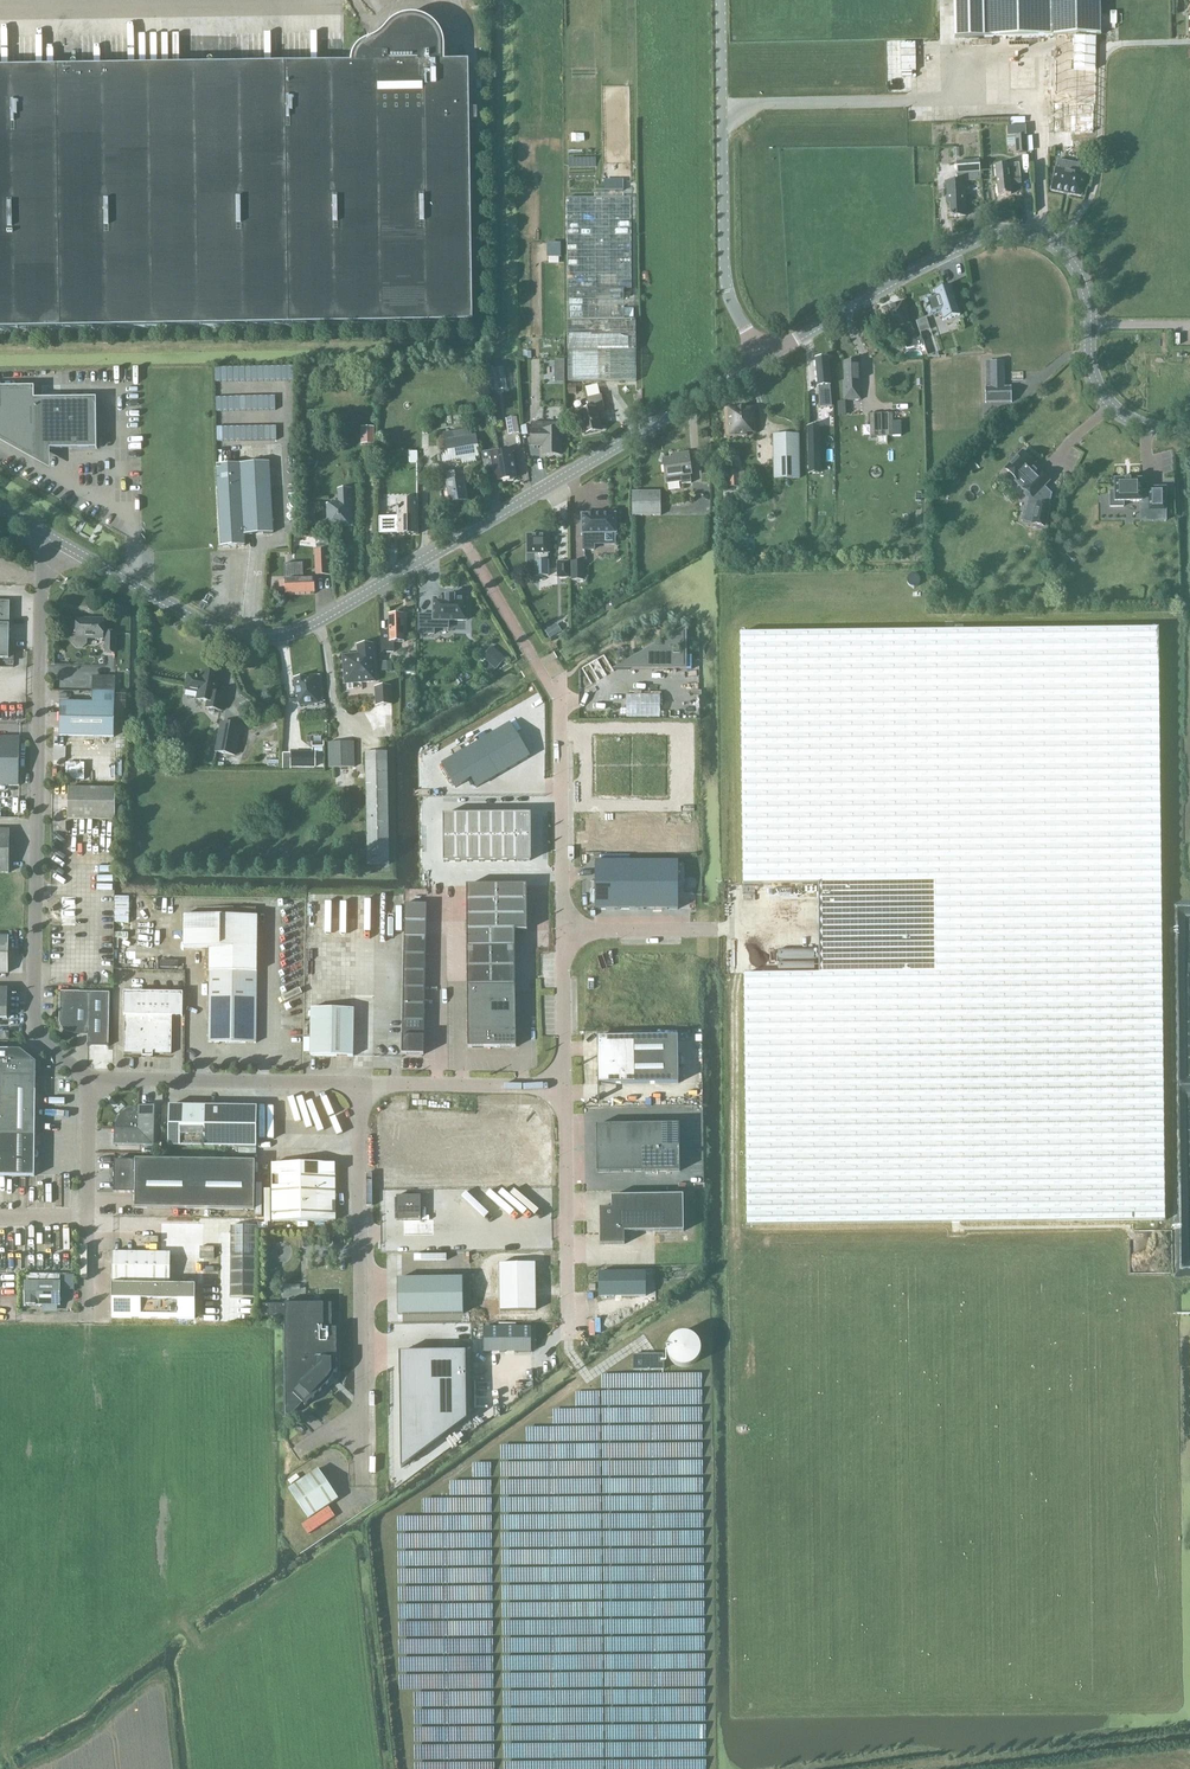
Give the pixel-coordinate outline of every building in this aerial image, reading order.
[(955,38),(1056,36),(1055,103),(1052,103),(1052,119),(1053,119),(1053,132),(1094,133),(1095,104),(1097,104),(1097,36),(1102,36),(1101,0),(955,0),(955,38)] [(470,63),(446,63),(446,48),(445,45),(445,43),(444,40),(443,37),(442,35),(441,32),(439,30),(438,27),(436,25),(434,23),(432,22),(431,21),(429,20),(427,19),(426,18),(424,17),(422,17),(420,16),(417,16),(415,16),(413,16),(410,16),(408,16),(405,17),(403,18),(400,19),(398,20),(396,21),(394,22),(392,24),(390,25),(389,27),(387,28),(386,30),(385,31),(384,33),(383,35),(382,37),(382,39),(381,41),(370,40),(367,42),(364,43),(361,45),(358,48),(356,51),(354,54),(353,57),(352,61),(352,64),(0,69),(0,330),(474,323),(470,63)] [(1039,47),(1011,47),(1012,84),(1039,84),(1039,47)] [(1018,152),(1028,152),(1027,135),(1017,135),(1018,152)] [(948,155),(939,164),(944,169),(953,160),(948,155)] [(981,160),(958,161),(959,181),(946,182),(948,204),(951,203),(952,216),(966,215),(966,202),(965,202),(963,182),(982,180),(981,160)] [(1082,165),(1059,160),(1057,169),(1056,169),(1052,190),(1082,196),(1086,175),(1080,174),(1082,165)] [(1021,177),(1020,163),(997,166),(998,178),(997,178),(999,196),(1012,194),(1011,184),(1022,183),(1021,177)] [(567,198),(568,243),(568,320),(569,382),(637,382),(636,320),(625,320),(625,289),(633,289),(632,198),(625,198),(625,190),(596,190),(596,198),(567,198)] [(926,307),(925,307),(926,310),(927,309),(930,317),(942,313),(945,320),(961,315),(951,285),(934,291),(936,295),(924,299),(926,307)] [(905,300),(881,308),(889,331),(900,327),(905,341),(906,341),(908,349),(923,345),(921,337),(917,339),(905,300)] [(929,342),(935,340),(930,324),(923,326),(929,342)] [(817,359),(820,400),(821,407),(833,406),(828,358),(817,359)] [(845,400),(862,400),(861,380),(859,380),(858,362),(845,362),(846,381),(844,381),(845,400)] [(987,387),(986,387),(986,403),(987,403),(1012,402),(1012,386),(1011,386),(1011,387),(1005,387),(1005,362),(990,362),(991,387),(987,387)] [(508,389),(505,368),(498,368),(501,390),(508,389)] [(97,398),(35,399),(35,387),(0,388),(0,438),(36,458),(36,450),(98,449),(97,398)] [(597,412),(605,410),(602,395),(588,398),(590,410),(579,412),(584,435),(602,431),(597,412)] [(755,407),(726,408),(726,437),(748,436),(748,434),(756,433),(755,407)] [(869,438),(893,437),(892,414),(869,414),(869,438)] [(521,432),(518,418),(507,419),(510,434),(521,432)] [(532,445),(544,445),(544,455),(561,455),(561,430),(561,423),(544,423),(532,423),(532,430),(532,445)] [(815,462),(820,461),(819,426),(814,426),(809,426),(809,462),(815,462)] [(363,427),(363,444),(376,444),(376,427),(363,427)] [(480,457),(476,435),(472,436),(470,429),(438,434),(438,441),(440,441),(444,463),(480,457)] [(775,479),(800,478),(799,434),(774,435),(775,479)] [(513,451),(500,453),(500,450),(483,453),(486,468),(495,467),(497,481),(508,480),(508,481),(509,482),(515,481),(515,480),(515,479),(517,478),(513,451)] [(1023,452),(1006,469),(1017,480),(1015,482),(1024,490),(1025,490),(1026,490),(1025,494),(1028,497),(1022,521),(1045,526),(1050,507),(1042,505),(1034,497),(1049,481),(1040,473),(1039,473),(1032,466),(1035,463),(1032,461),(1033,460),(1033,458),(1028,453),(1026,453),(1025,454),(1023,452)] [(691,475),(692,475),(689,453),(678,454),(679,457),(664,459),(667,484),(682,482),(682,484),(692,483),(691,475)] [(274,533),(270,462),(217,465),(222,547),(246,546),(245,535),(274,533)] [(450,505),(468,502),(465,480),(457,482),(455,471),(446,472),(448,483),(447,483),(450,505)] [(742,486),(741,471),(730,472),(730,486),(742,486)] [(1115,491),(1111,491),(1111,507),(1124,507),(1124,502),(1141,501),(1141,507),(1149,506),(1149,511),(1167,510),(1166,487),(1149,487),(1149,491),(1142,491),(1142,480),(1115,480),(1115,491)] [(328,527),(353,526),(352,489),(342,489),(342,502),(335,502),(335,504),(327,504),(328,527)] [(633,516),(662,515),(661,492),(633,492),(633,516)] [(398,518),(380,518),(380,535),(398,534),(419,534),(418,501),(413,501),(398,501),(398,517),(398,518)] [(302,526),(316,526),(316,504),(302,505),(302,526)] [(617,514),(582,514),(582,534),(584,534),(584,550),(594,549),(594,540),(604,540),(604,534),(617,534),(617,514)] [(536,576),(540,576),(549,576),(549,553),(549,535),(528,535),(528,554),(536,553),(536,576)] [(317,575),(329,575),(328,551),(316,551),(317,575)] [(573,581),(584,580),(584,561),(572,562),(573,581)] [(568,562),(558,562),(558,577),(568,577),(568,562)] [(301,563),(285,564),(286,594),(316,592),(315,578),(302,579),(301,563)] [(449,620),(467,621),(467,600),(468,600),(468,599),(466,599),(455,599),(455,598),(455,596),(454,596),(448,596),(446,596),(446,598),(447,598),(447,599),(435,599),(434,599),(434,600),(434,615),(420,615),(420,634),(435,634),(435,629),(435,620),(449,620)] [(15,649),(10,649),(11,602),(0,602),(0,659),(15,659),(15,649)] [(492,629),(498,625),(489,612),(483,615),(492,629)] [(394,642),(405,642),(404,615),(390,615),(390,634),(382,634),(382,654),(396,654),(394,642)] [(547,623),(552,631),(564,625),(560,617),(547,623)] [(78,619),(77,633),(73,636),(73,643),(78,648),(85,648),(89,644),(89,638),(103,638),(103,643),(106,643),(106,653),(116,653),(116,633),(104,633),(104,620),(78,619)] [(552,633),(550,629),(546,631),(548,635),(550,638),(554,636),(552,633)] [(1165,1221),(1159,629),(741,633),(744,884),(819,883),(820,973),(745,974),(748,1225),(1165,1221)] [(646,655),(627,667),(685,667),(685,632),(668,642),(668,646),(662,645),(656,649),(656,655),(646,655)] [(358,655),(343,656),(345,684),(376,682),(373,644),(358,645),(358,655)] [(493,647),(484,657),(490,662),(485,668),(492,674),(497,669),(506,659),(493,647)] [(222,711),(225,695),(216,693),(219,676),(203,672),(202,678),(189,675),(186,689),(187,690),(187,689),(199,691),(198,699),(208,701),(207,708),(222,711)] [(115,737),(115,691),(116,677),(94,676),(93,691),(93,703),(61,702),(60,736),(115,737)] [(300,706),(322,703),(320,676),(295,678),(297,698),(299,698),(300,706)] [(391,687),(375,688),(377,707),(392,706),(391,687)] [(222,723),(217,752),(235,755),(241,726),(222,723)] [(512,723),(443,764),(457,788),(472,780),(476,788),(531,755),(512,723)] [(668,736),(595,736),(595,799),(668,799),(668,736)] [(19,786),(20,738),(0,737),(0,785),(19,786)] [(329,768),(354,767),(354,742),(329,743),(329,768)] [(368,865),(389,865),(387,751),(365,752),(368,865)] [(292,768),(317,768),(317,753),(292,753),(292,768)] [(68,774),(88,774),(88,757),(69,756),(68,774)] [(116,820),(117,789),(69,788),(68,819),(116,820)] [(526,814),(444,815),(444,862),(526,862),(526,861),(531,861),(531,815),(526,815),(526,814)] [(10,873),(11,830),(0,830),(0,873),(10,873)] [(679,862),(596,862),(596,910),(679,909),(679,862)] [(527,885),(467,886),(469,1048),(517,1047),(515,931),(528,931),(527,885)] [(118,898),(117,970),(151,971),(152,899),(118,898)] [(403,1037),(402,1055),(424,1055),(427,904),(405,904),(403,1037)] [(170,915),(170,947),(210,948),(209,1043),(257,1043),(258,972),(276,972),(277,916),(256,916),(234,916),(170,915)] [(9,973),(10,937),(0,937),(0,973),(9,973)] [(811,961),(816,961),(819,948),(805,945),(804,952),(813,953),(811,961)] [(320,986),(314,987),(315,998),(322,997),(320,986)] [(8,1019),(8,989),(0,989),(0,1019),(8,1019)] [(88,1034),(88,1045),(109,1045),(110,993),(61,992),(60,1021),(62,1022),(64,1026),(66,1029),(70,1031),(74,1031),(74,1033),(88,1034)] [(148,1056),(150,992),(125,992),(124,1015),(125,1015),(125,1053),(143,1054),(143,1055),(148,1056)] [(150,992),(148,1056),(154,1056),(154,1054),(172,1054),(173,1016),(183,1016),(184,993),(150,992)] [(311,1056),(354,1057),(355,1009),(312,1009),(311,1056)] [(10,1040),(10,1039),(10,1032),(1,1032),(1,1040),(10,1040)] [(679,1084),(678,1036),(598,1037),(599,1085),(679,1084)] [(37,1063),(21,1050),(0,1050),(0,1176),(35,1176),(37,1063)] [(155,1146),(155,1123),(156,1106),(139,1106),(139,1107),(134,1107),(130,1109),(123,1113),(119,1119),(117,1123),(117,1124),(116,1129),(115,1129),(115,1145),(155,1146)] [(170,1147),(251,1148),(251,1150),(239,1150),(239,1156),(253,1156),(253,1150),(255,1150),(255,1148),(257,1148),(258,1108),(170,1106),(170,1147)] [(71,1110),(51,1142),(57,1146),(77,1114),(71,1110)] [(681,1172),(680,1124),(597,1125),(598,1173),(681,1172)] [(136,1208),(254,1210),(255,1210),(256,1161),(136,1160),(136,1161),(115,1161),(115,1193),(136,1193),(136,1208)] [(336,1163),(305,1164),(305,1193),(336,1192),(336,1163)] [(305,1164),(273,1164),(273,1222),(305,1222),(305,1193),(305,1164)] [(336,1192),(305,1193),(305,1222),(336,1221),(336,1192)] [(684,1195),(612,1196),(612,1208),(600,1208),(601,1245),(625,1244),(625,1232),(684,1232),(684,1195)] [(421,1219),(421,1196),(398,1197),(398,1220),(421,1219)] [(257,1298),(257,1226),(232,1226),(231,1298),(257,1298)] [(171,1253),(114,1252),(113,1318),(196,1319),(196,1284),(171,1283),(171,1253)] [(518,1264),(500,1264),(501,1311),(519,1310),(537,1310),(535,1264),(518,1264)] [(599,1296),(647,1296),(646,1284),(646,1272),(599,1273),(599,1285),(599,1296)] [(464,1279),(398,1280),(398,1315),(464,1314),(464,1279)] [(61,1306),(61,1302),(61,1282),(25,1282),(25,1306),(61,1306)] [(285,1317),(287,1416),(292,1416),(304,1404),(306,1407),(329,1383),(326,1379),(333,1372),(338,1372),(337,1329),(332,1329),(332,1304),(315,1304),(315,1298),(292,1299),(292,1304),(264,1305),(264,1317),(285,1317)] [(602,1308),(605,1320),(612,1318),(609,1307),(602,1308)] [(531,1352),(532,1352),(532,1340),(532,1328),(531,1328),(484,1328),(484,1340),(484,1352),(531,1352)] [(661,1350),(632,1350),(633,1364),(660,1364),(661,1350)] [(466,1352),(400,1353),(403,1467),(467,1420),(466,1352)] [(309,1519),(329,1505),(339,1499),(319,1469),(289,1489),(309,1519)]
